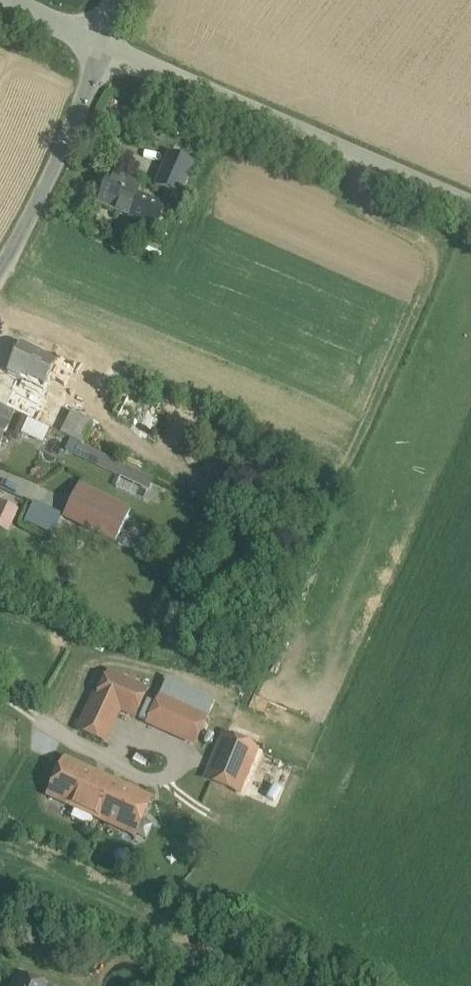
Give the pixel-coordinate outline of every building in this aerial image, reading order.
[(192,165),(171,156),(167,166),(187,175),(192,165)] [(187,175),(167,166),(162,176),(183,186),(187,175)] [(143,187),(112,174),(99,204),(158,229),(167,207),(139,195),(143,187)] [(183,186),(162,176),(157,187),(178,196),(183,186)] [(60,362),(23,344),(7,374),(44,392),(60,362)] [(130,395),(125,392),(114,414),(127,420),(142,390),(134,386),(130,395)] [(0,406),(0,422),(10,426),(16,413),(0,406)] [(94,425),(73,414),(62,434),(83,445),(94,425)] [(20,435),(43,444),(49,427),(26,419),(20,435)] [(10,426),(0,422),(0,447),(10,426)] [(112,542),(130,508),(78,482),(60,516),(112,542)] [(1,504),(0,506),(0,531),(7,534),(18,511),(1,504)] [(147,691),(110,674),(99,698),(98,699),(121,709),(135,716),(147,691)] [(121,709),(98,699),(99,698),(96,696),(80,730),(106,742),(121,709)] [(208,719),(161,697),(149,722),(196,744),(208,719)] [(256,748),(227,736),(208,780),(238,793),(256,748)] [(122,787),(66,762),(50,796),(77,808),(72,819),(90,827),(95,816),(107,821),(122,787)] [(152,801),(122,787),(107,821),(136,835),(152,801)] [(172,881),(165,886),(170,893),(177,888),(172,881)] [(19,976),(15,985),(45,985),(19,976)]
